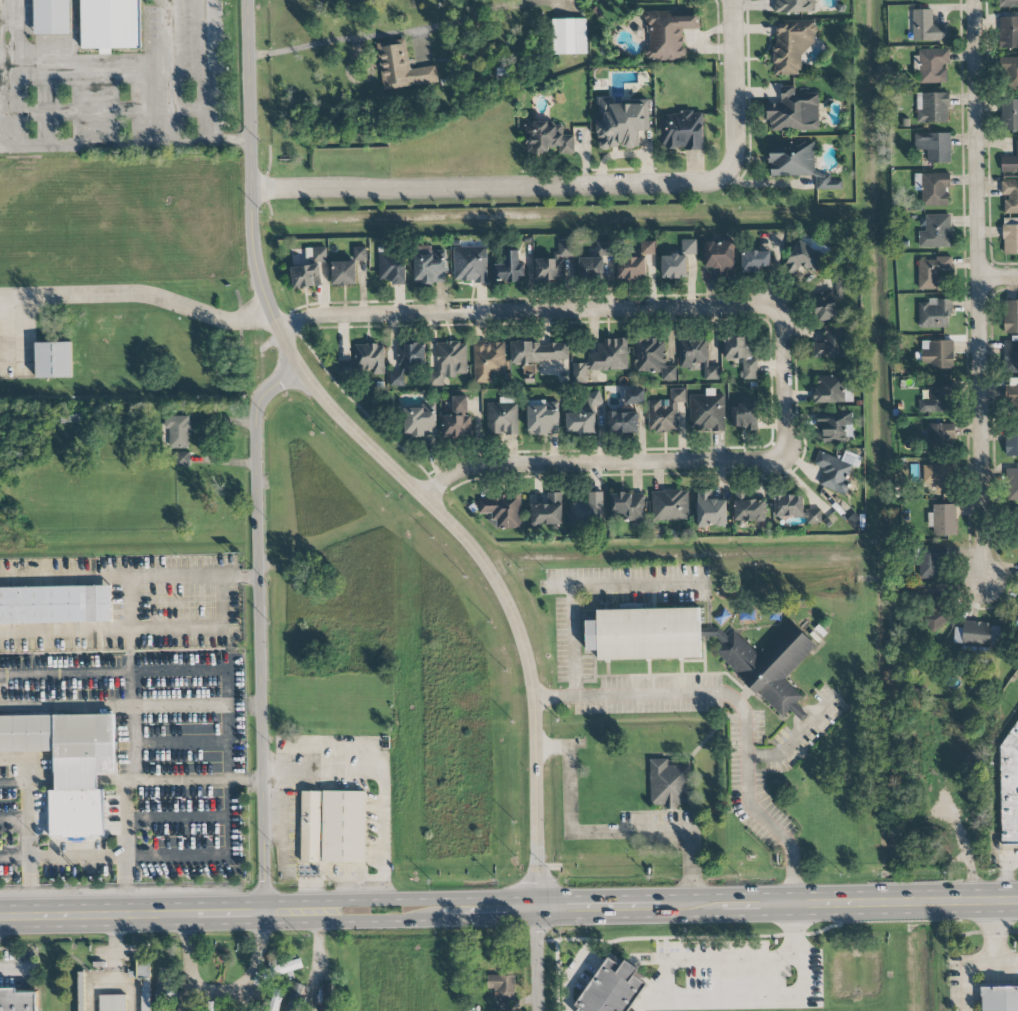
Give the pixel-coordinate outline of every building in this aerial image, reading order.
[(36,34),(71,34),(71,0),(35,0),(36,34)] [(141,0),(81,0),(81,48),(141,48),(141,0)] [(816,12),(816,0),(774,0),(775,14),(816,12)] [(597,7),(592,12),(600,19),(604,14),(597,7)] [(948,24),(932,24),(932,10),(913,9),(912,41),(948,41),(948,24)] [(684,59),(683,29),(700,29),(699,16),(674,16),(674,11),(646,12),(647,48),(645,48),(645,60),(684,59)] [(1001,17),(1002,48),(1017,48),(1017,17),(1001,17)] [(554,20),(554,55),(588,54),(588,19),(554,20)] [(775,76),(810,74),(807,20),(773,22),(775,76)] [(377,43),(383,90),(438,82),(436,66),(410,69),(406,39),(377,43)] [(946,83),(947,66),(949,66),(949,50),(919,49),(918,60),(914,60),(913,72),(919,72),(919,83),(946,83)] [(1000,58),(1001,90),(1017,90),(1017,57),(1000,58)] [(497,69),(497,81),(509,81),(509,69),(497,69)] [(768,103),(768,132),(819,131),(818,93),(795,94),(795,86),(781,86),(781,102),(768,103)] [(916,123),(949,122),(949,93),(916,93),(916,123)] [(649,131),(649,102),(610,103),(609,98),(597,98),(598,149),(639,148),(639,131),(649,131)] [(1002,100),(1002,131),(1017,131),(1017,99),(1002,100)] [(704,149),(703,113),(661,113),(661,149),(704,149)] [(574,155),(574,134),(563,135),(563,126),(549,126),(548,120),(525,121),(526,154),(549,154),(549,149),(559,149),(559,155),(574,155)] [(950,133),(914,134),(915,149),(927,149),(927,163),(950,163),(950,133)] [(1015,141),(1016,156),(1000,156),(1001,172),(1017,172),(1017,141),(1015,141)] [(814,143),(770,144),(771,176),(815,175),(814,143)] [(914,174),(915,187),(921,187),(922,206),(948,206),(948,187),(951,187),(950,173),(914,174)] [(816,189),(842,190),(842,179),(816,178),(816,189)] [(1001,197),(1003,197),(1004,214),(1017,214),(1017,181),(1001,182),(1001,197)] [(919,248),(952,248),(951,215),(925,215),(926,231),(918,231),(919,248)] [(1003,218),(1002,254),(1017,254),(1017,218),(1003,218)] [(612,254),(611,241),(596,242),(596,255),(612,254)] [(640,242),(641,254),(655,253),(655,241),(640,242)] [(704,242),(705,268),(716,268),(716,278),(735,277),(733,241),(704,242)] [(797,275),(801,266),(816,273),(825,253),(800,241),(786,270),(797,275)] [(558,257),(572,257),(573,243),(558,243),(558,257)] [(446,251),(433,251),(432,246),(414,247),(415,283),(446,283),(446,251)] [(313,247),(313,257),(311,257),(311,262),(327,262),(327,247),(313,247)] [(367,247),(354,247),(354,260),(366,261),(367,247)] [(487,282),(487,247),(454,247),(454,282),(487,282)] [(378,251),(379,284),(406,284),(405,250),(378,251)] [(519,250),(505,251),(506,264),(494,264),(495,282),(525,281),(525,265),(520,265),(519,250)] [(771,251),(742,251),(742,271),(761,272),(761,266),(770,266),(771,251)] [(662,257),(663,277),(688,277),(687,256),(662,257)] [(918,289),(939,289),(939,272),(951,272),(951,256),(936,256),(936,260),(918,260),(918,289)] [(619,258),(620,278),(647,278),(646,257),(619,258)] [(580,258),(581,279),(606,278),(605,258),(580,258)] [(537,260),(538,280),(564,279),(564,259),(537,260)] [(356,262),(332,262),(331,285),(356,285),(356,262)] [(291,269),(294,289),(314,287),(314,285),(321,284),(318,265),(291,269)] [(834,292),(813,295),(817,321),(838,318),(834,292)] [(918,327),(948,328),(948,318),(951,318),(952,299),(928,299),(928,302),(919,302),(918,327)] [(1005,301),(1005,333),(1017,333),(1017,301),(1005,301)] [(813,358),(846,358),(845,326),(825,326),(825,343),(813,343),(813,358)] [(743,380),(757,379),(757,359),(752,359),(752,337),(724,338),(724,360),(743,360),(743,380)] [(680,368),(692,368),(692,363),(705,363),(705,380),(719,380),(719,367),(708,367),(708,338),(680,338),(680,368)] [(1004,338),(1004,373),(1017,372),(1017,338),(1004,338)] [(661,372),(662,381),(677,381),(676,366),(665,366),(665,339),(635,340),(635,373),(661,372)] [(627,370),(627,340),(598,340),(598,353),(587,353),(587,364),(573,364),(573,380),(587,380),(587,370),(627,370)] [(922,341),(923,369),(954,368),(953,340),(922,341)] [(475,342),(476,383),(494,382),(494,373),(505,373),(504,342),(491,343),(491,345),(487,345),(487,341),(475,342)] [(466,376),(466,342),(437,342),(437,372),(430,372),(430,386),(444,386),(444,376),(466,376)] [(512,362),(569,361),(568,342),(511,343),(512,362)] [(37,343),(37,378),(73,377),(73,343),(37,343)] [(384,344),(355,345),(355,369),(369,369),(369,375),(384,375),(384,344)] [(397,345),(398,366),(426,365),(425,344),(397,345)] [(816,376),(817,388),(812,388),(812,403),(851,403),(850,376),(816,376)] [(1008,378),(1009,414),(1017,413),(1017,378),(1008,378)] [(949,380),(928,380),(929,399),(919,400),(919,412),(950,411),(949,380)] [(644,405),(645,388),(625,387),(625,404),(644,405)] [(648,400),(649,432),(678,431),(677,403),(686,402),(685,389),(670,389),(671,400),(648,400)] [(589,407),(603,404),(599,391),(585,394),(589,407)] [(443,438),(471,437),(471,414),(468,415),(467,396),(452,396),(453,416),(442,416),(443,438)] [(518,434),(517,400),(500,400),(500,403),(487,403),(487,434),(518,434)] [(559,434),(559,403),(528,403),(528,434),(559,434)] [(732,428),(758,429),(758,404),(732,404),(732,428)] [(404,409),(405,436),(435,435),(434,408),(404,409)] [(606,413),(606,433),(638,433),(638,412),(606,413)] [(823,443),(853,442),(853,412),(817,413),(817,427),(823,427),(823,443)] [(596,433),(595,413),(566,413),(567,433),(596,433)] [(189,416),(164,416),(164,430),(170,430),(170,448),(189,448),(189,416)] [(952,424),(928,424),(928,449),(951,450),(952,424)] [(1005,428),(1006,456),(1017,456),(1017,428),(1005,428)] [(818,485),(843,495),(853,466),(858,468),(862,457),(844,451),(842,459),(818,451),(813,465),(824,469),(818,485)] [(190,466),(190,452),(176,452),(176,467),(190,466)] [(935,492),(950,491),(949,465),(923,466),(924,484),(935,484),(935,492)] [(1007,468),(1006,500),(1017,500),(1017,468),(1007,468)] [(711,500),(710,489),(697,490),(698,527),(727,526),(726,500),(711,500)] [(689,491),(652,490),(652,521),(688,521),(689,491)] [(735,521),(766,521),(766,500),(747,500),(746,492),(734,492),(735,521)] [(562,525),(562,493),(544,493),(544,505),(531,505),(531,525),(562,525)] [(584,501),(569,502),(570,525),(603,524),(603,493),(584,493),(584,501)] [(644,494),(611,493),(611,521),(627,521),(627,520),(644,521),(644,494)] [(478,499),(478,502),(478,513),(492,513),(492,519),(497,519),(497,528),(520,528),(520,494),(499,494),(499,499),(478,499)] [(803,495),(775,496),(776,518),(806,517),(807,524),(822,524),(821,509),(804,510),(803,495)] [(956,504),(933,505),(934,513),(928,513),(928,527),(934,526),(934,535),(957,535),(956,504)] [(941,579),(943,547),(920,546),(919,578),(941,579)] [(111,586),(0,588),(0,624),(111,622),(111,586)] [(946,594),(930,592),(925,626),(941,628),(946,594)] [(702,658),(700,608),(597,610),(597,620),(586,621),(587,651),(598,651),(598,661),(702,658)] [(708,633),(721,644),(713,652),(782,718),(790,710),(802,722),(808,715),(795,704),(802,697),(784,679),(816,645),(790,621),(758,654),(733,631),(727,637),(716,625),(708,633)] [(954,627),(954,644),(999,646),(1000,623),(963,622),(963,628),(954,627)] [(53,751),(53,790),(50,791),(50,837),(104,836),(104,789),(98,789),(97,774),(115,773),(114,715),(0,716),(0,752),(53,751)] [(1001,845),(1017,845),(1017,726),(1001,754),(1001,845)] [(668,759),(650,760),(650,806),(666,805),(666,807),(691,807),(690,766),(668,766),(668,759)] [(303,791),(302,863),(321,863),(322,792),(303,791)] [(325,792),(324,863),(366,863),(367,792),(325,792)] [(634,976),(639,970),(624,960),(620,966),(607,957),(576,1006),(579,1008),(578,1010),(626,1010),(644,983),(634,976)] [(150,960),(137,960),(138,979),(141,979),(141,1010),(150,1010),(150,960)] [(501,974),(501,970),(510,970),(510,974),(512,974),(512,998),(506,998),(506,1005),(498,1005),(498,999),(497,999),(497,997),(492,997),(492,989),(486,989),(486,974),(501,974)] [(302,997),(301,997),(305,986),(295,982),(285,1010),(297,1010),(302,997)] [(322,983),(322,1010),(336,1010),(336,990),(335,990),(335,982),(322,983)] [(283,990),(273,987),(267,1010),(278,1010),(283,990)] [(37,992),(17,993),(17,988),(0,989),(0,1010),(38,1010),(37,992)] [(983,988),(1017,988),(1017,1010),(983,1010),(983,988)] [(100,996),(100,1010),(127,1010),(127,996),(100,996)]
